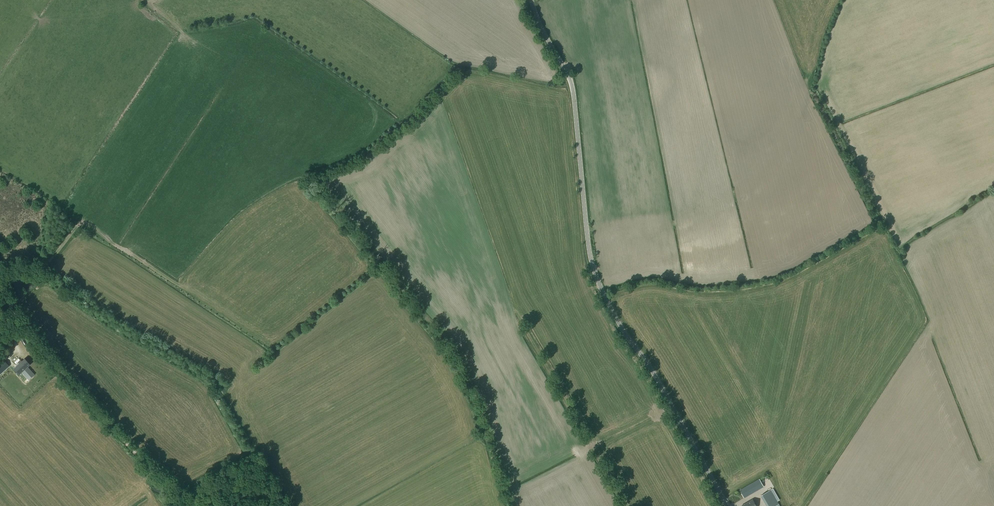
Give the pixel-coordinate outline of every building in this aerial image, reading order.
[(17,367),(14,369),(19,374),(21,372),(26,377),(32,372),(27,367),(29,365),(25,359),(22,362),(21,363),(20,362),(16,365),(17,366),(17,367)] [(3,361),(0,364),(0,374),(8,366),(3,361)] [(764,487),(759,479),(740,490),(744,498),(764,487)] [(773,489),(761,496),(766,505),(775,505),(779,504),(777,501),(779,500),(773,489)]
